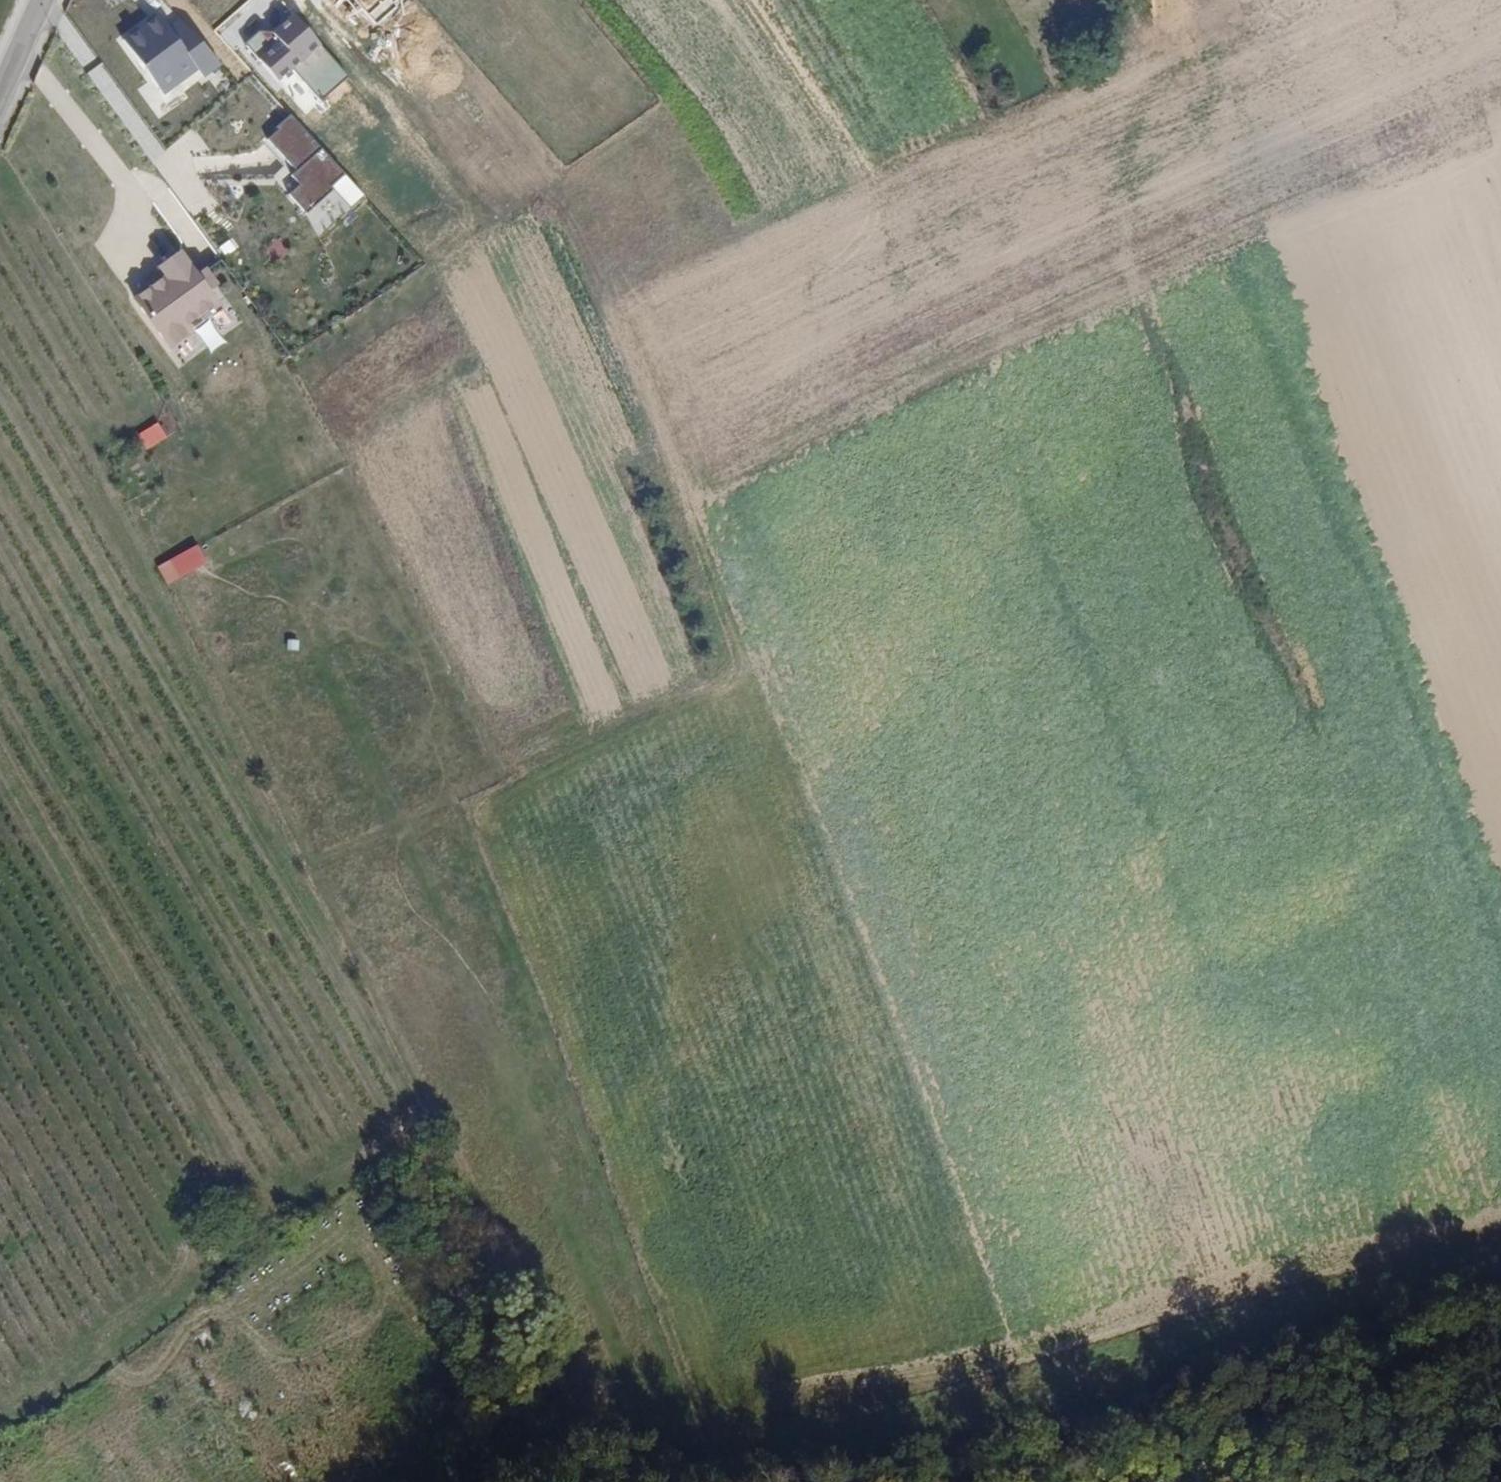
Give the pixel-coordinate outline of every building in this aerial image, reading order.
[(163,15),(129,39),(168,92),(200,68),(163,15)] [(336,176),(280,114),(267,127),(269,129),(258,139),(288,171),(283,176),(291,185),(281,195),(300,215),(326,191),(323,188),(336,176)] [(164,271),(134,294),(168,347),(192,332),(190,327),(224,303),(183,246),(159,261),(164,271)] [(137,435),(146,451),(168,439),(159,423),(137,435)] [(167,586),(208,563),(198,545),(157,568),(167,586)]
